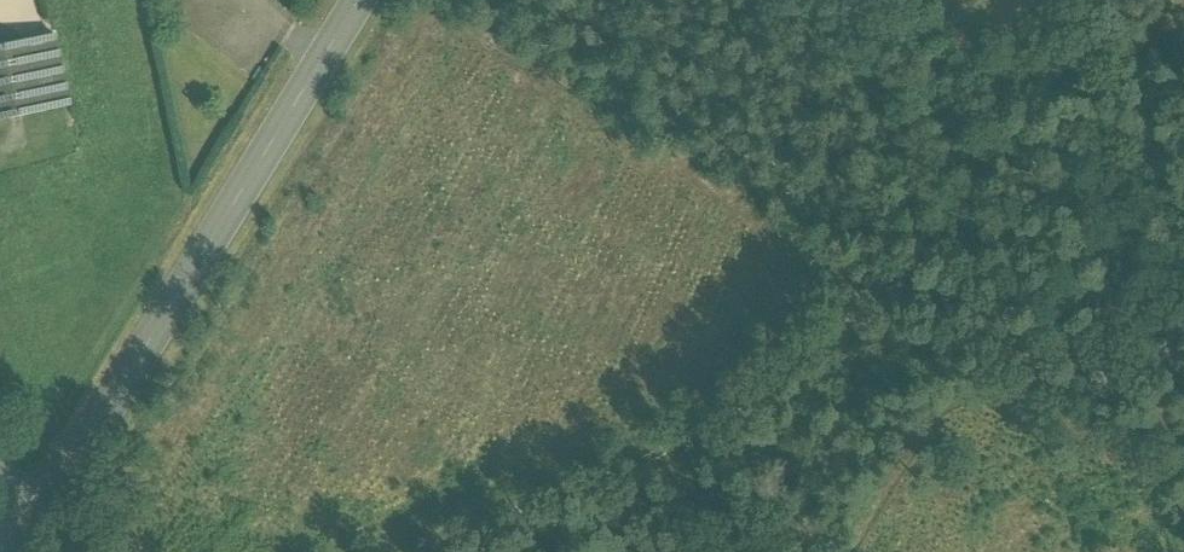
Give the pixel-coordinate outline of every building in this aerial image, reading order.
[(0,45),(0,120),(69,105),(54,34),(0,45)]
